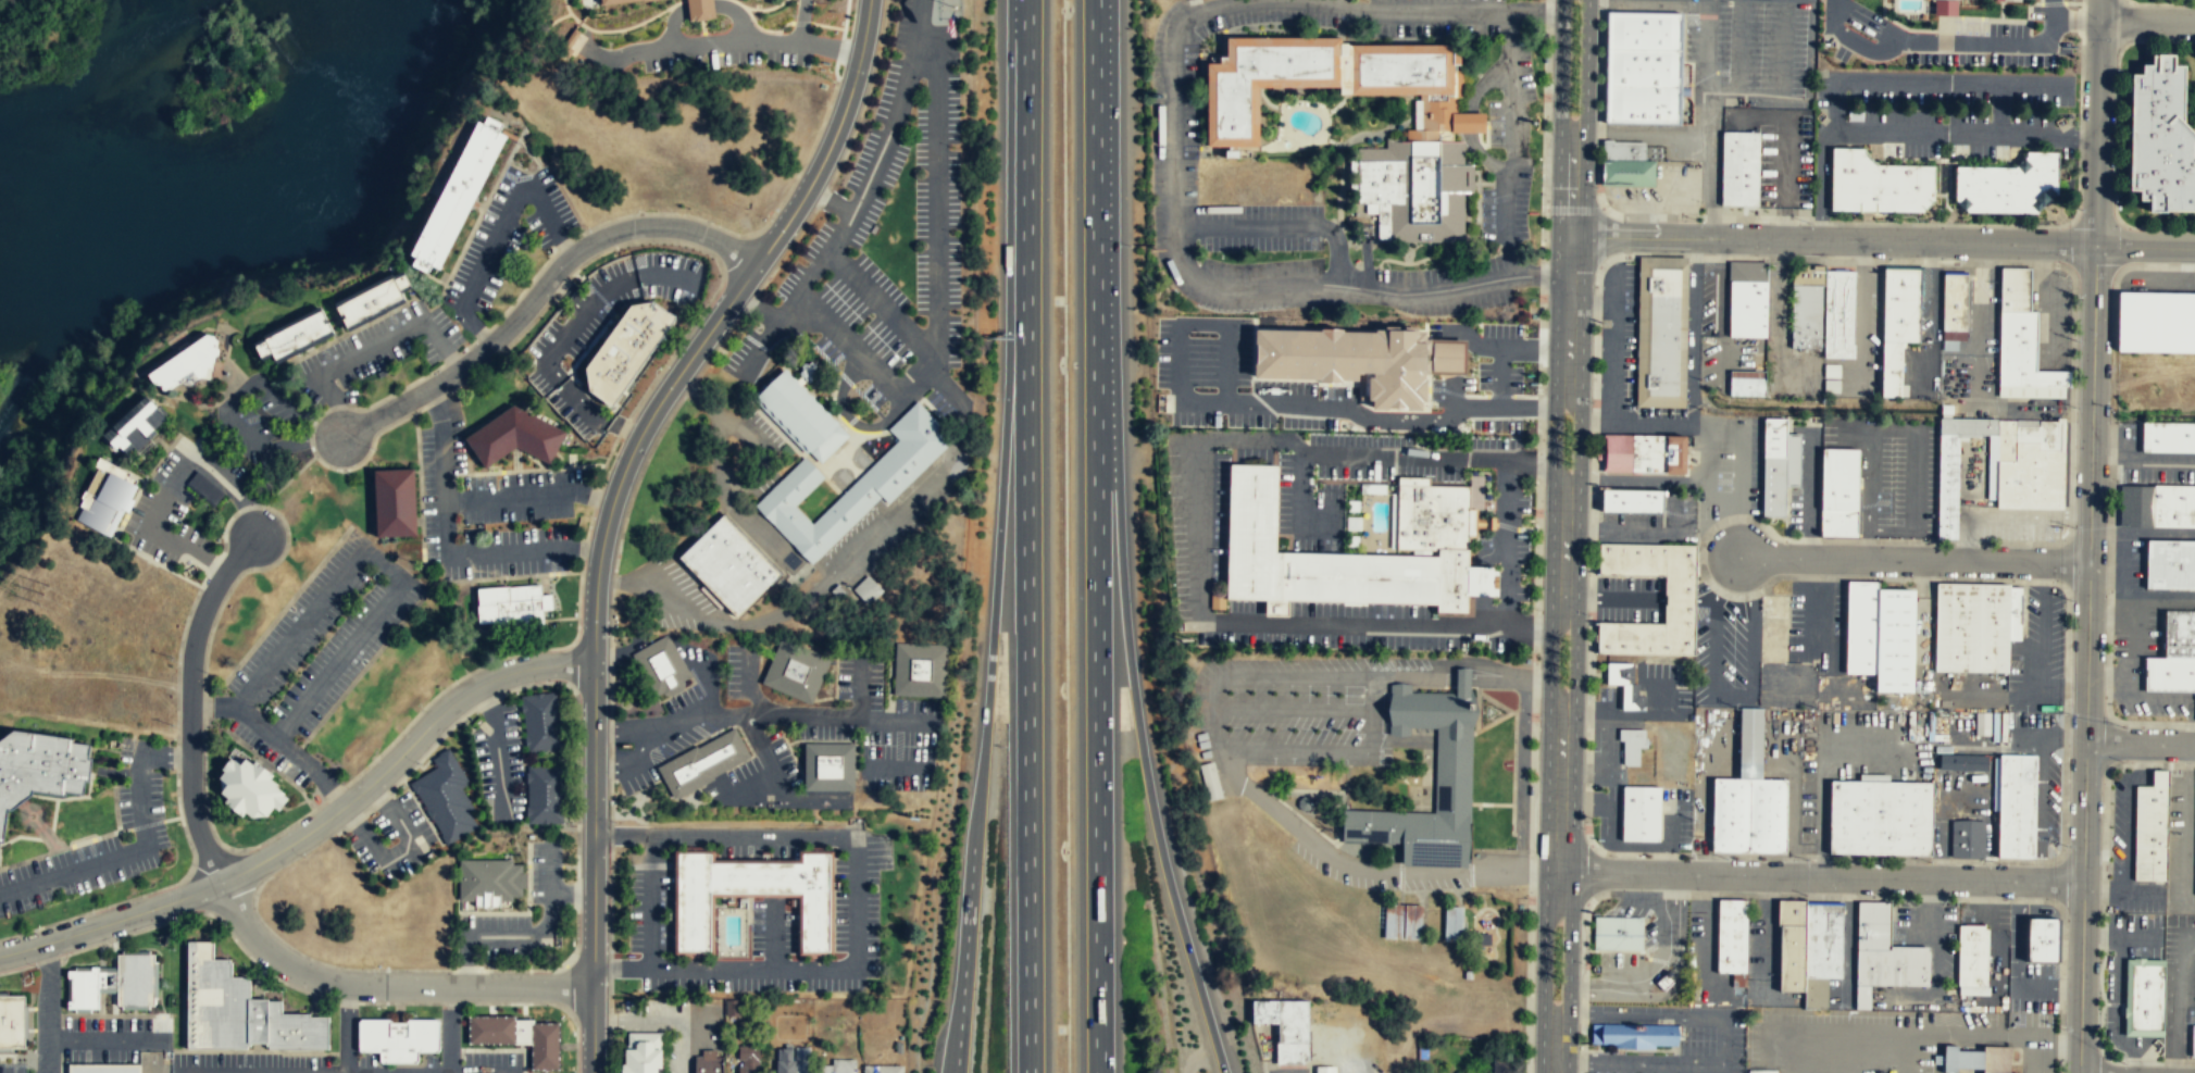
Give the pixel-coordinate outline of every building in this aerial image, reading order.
[(687,21),(713,19),(711,0),(685,0),(687,21)] [(1934,0),(1933,15),(1955,17),(1957,0),(1929,0),(1934,0)] [(1681,50),(1681,14),(1610,13),(1609,49),(1681,50)] [(1462,241),(1463,141),(1452,141),(1452,45),(1351,46),(1347,45),(1347,43),(1339,43),(1340,38),(1226,38),(1225,63),(1206,64),(1207,147),(1258,147),(1257,87),(1338,87),(1339,95),(1351,95),(1420,95),(1419,129),(1407,129),(1407,141),(1400,141),(1400,138),(1386,137),(1386,149),(1358,148),(1354,224),(1377,225),(1377,239),(1386,239),(1386,242),(1462,241)] [(1680,87),(1681,50),(1609,49),(1608,86),(1680,87)] [(2127,191),(2136,191),(2136,201),(2146,201),(2145,213),(2162,213),(2162,212),(2194,213),(2194,202),(2194,138),(2181,123),(2182,93),(2182,65),(2171,65),(2171,54),(2166,54),(2163,54),(2154,54),(2149,54),(2148,64),(2138,64),(2138,74),(2129,74),(2127,191)] [(1680,123),(1680,87),(1608,86),(1607,122),(1680,123)] [(409,264),(427,273),(431,266),(440,272),(504,135),(500,133),(503,125),(478,114),(409,264)] [(1759,205),(1760,133),(1722,132),(1721,205),(1759,205)] [(1645,160),(1646,141),(1613,141),(1613,139),(1604,139),(1602,160),(1645,160)] [(1935,199),(1935,166),(1875,165),(1864,153),(1864,149),(1834,149),(1832,210),(1922,213),(1935,199)] [(2057,195),(2059,152),(2025,152),(2025,157),(2015,167),(1955,166),(1953,213),(2037,213),(2045,203),(2057,195)] [(1655,187),(1602,186),(1602,160),(1645,160),(1655,160),(1655,161),(1655,187)] [(1685,407),(1688,261),(1643,260),(1643,263),(1641,406),(1685,407)] [(2028,312),(2028,269),(1998,267),(1997,311),(2028,312)] [(1916,342),(1917,270),(1881,269),(1881,272),(1879,341),(1899,341),(1916,342)] [(1854,359),(1855,271),(1823,271),(1823,286),(1822,336),(1821,358),(1854,359)] [(406,302),(402,295),(412,290),(404,273),(335,303),(346,328),(406,302)] [(1967,329),(1965,275),(1941,274),(1940,329),(1941,330),(1967,329)] [(1762,338),(1725,337),(1725,336),(1726,282),(1763,282),(1762,338)] [(1822,336),(1823,286),(1791,285),(1788,335),(1822,336)] [(2116,290),(2116,350),(2194,352),(2194,292),(2116,290)] [(577,385),(614,409),(672,319),(635,295),(577,385)] [(2068,387),(2068,372),(2033,371),(2034,312),(2028,312),(1997,311),(1996,385),(2068,387)] [(261,339),(272,363),(334,336),(323,312),(261,339)] [(1419,408),(1419,399),(1422,399),(1424,379),(1421,379),(1421,372),(1425,372),(1425,362),(1432,362),(1433,350),(1426,350),(1426,340),(1422,340),(1422,332),(1375,330),(1374,334),(1339,332),(1339,328),(1320,327),(1320,333),(1256,330),(1254,375),(1319,377),(1319,382),(1337,382),(1337,377),(1356,377),(1356,372),(1360,372),(1360,397),(1373,398),(1372,407),(1419,408)] [(210,369),(206,362),(220,353),(208,334),(145,373),(161,399),(210,369)] [(1898,398),(1899,341),(1879,341),(1878,398),(1898,398)] [(849,436),(783,370),(752,401),(818,466),(849,436)] [(1761,397),(1762,372),(1728,371),(1728,395),(1728,396),(1761,397)] [(101,433),(126,456),(165,416),(145,395),(101,433)] [(812,524),(795,506),(824,477),(805,458),(753,507),(811,565),(880,499),(886,504),(952,440),(916,402),(888,429),(898,440),(812,524)] [(565,431),(513,406),(467,435),(465,440),(484,469),(515,448),(550,464),(565,431)] [(1782,516),(1782,487),(1789,487),(1797,487),(1798,435),(1791,434),(1783,434),(1783,420),(1761,419),(1759,516),(1782,516)] [(1995,435),(1987,435),(1956,434),(1936,434),(1936,421),(1936,419),(1938,419),(1995,420),(1995,435)] [(2061,509),(2063,419),(2055,419),(2055,422),(1995,420),(1995,435),(1994,501),(1994,509),(2061,509)] [(2141,422),(2141,451),(2194,452),(2194,422),(2141,422)] [(1689,473),(1691,436),(1685,436),(1608,434),(1608,471),(1689,473)] [(1955,540),(1956,434),(1936,434),(1934,539),(1955,540)] [(1994,501),(1985,501),(1987,435),(1995,435),(1994,501)] [(1855,537),(1855,450),(1822,450),(1818,450),(1817,511),(1818,511),(1818,537),(1855,537)] [(1229,464),(1277,465),(1274,552),(1388,556),(1437,557),(1437,550),(1437,548),(1468,549),(1469,549),(1468,596),(1468,613),(1435,612),(1435,604),(1287,601),(1287,617),(1264,616),(1264,601),(1225,600),(1229,464)] [(75,519),(109,536),(137,485),(98,466),(82,497),(83,498),(79,506),(82,507),(75,519)] [(374,470),(375,537),(414,537),(414,469),(374,470)] [(185,485),(212,507),(223,493),(196,471),(185,485)] [(1468,549),(1468,537),(1475,537),(1476,509),(1469,508),(1470,486),(1429,485),(1429,477),(1398,476),(1396,549),(1437,550),(1437,548),(1468,549)] [(2153,485),(2152,486),(2147,506),(2150,526),(2194,527),(2194,486),(2153,485)] [(1666,510),(1667,490),(1664,490),(1609,489),(1609,509),(1666,510)] [(782,577),(725,513),(675,558),(733,621),(782,577)] [(2145,540),(2144,588),(2194,589),(2194,541),(2145,540)] [(1697,656),(1698,574),(1699,545),(1697,545),(1604,544),(1602,575),(1668,576),(1667,623),(1601,623),(1601,653),(1695,656),(1697,656)] [(852,590),(868,607),(883,592),(868,577),(852,590)] [(1873,591),(1873,584),(1844,583),(1842,675),(1872,675),(1873,591)] [(2010,639),(2021,640),(2022,587),(2011,587),(2011,584),(1933,584),(1932,673),(2009,673),(2010,639)] [(477,588),(478,627),(544,625),(542,610),(553,610),(552,595),(541,596),(541,586),(477,588)] [(1909,695),(1910,591),(1873,591),(1872,675),(1871,694),(1874,694),(1909,695)] [(1210,610),(1224,610),(1224,594),(1210,594),(1210,610)] [(2163,610),(2162,657),(2194,657),(2194,610),(2163,610)] [(654,702),(693,683),(670,635),(631,654),(654,702)] [(777,638),(762,686),(814,704),(830,656),(777,638)] [(893,696),(945,697),(947,644),(894,642),(893,696)] [(2162,657),(2162,658),(2144,658),(2144,691),(2194,692),(2194,657),(2162,657)] [(1645,710),(1645,696),(1642,696),(1641,694),(1638,694),(1637,685),(1633,685),(1633,663),(1607,663),(1607,685),(1623,685),(1622,710),(1645,710)] [(1468,869),(1472,694),(1393,691),(1392,733),(1411,734),(1411,727),(1438,728),(1437,748),(1435,813),(1405,812),(1350,810),(1345,810),(1345,839),(1345,841),(1369,843),(1388,844),(1407,844),(1406,861),(1406,866),(1413,868),(1462,869),(1468,869)] [(521,695),(526,752),(562,749),(557,693),(521,695)] [(1766,779),(1767,709),(1760,708),(1744,708),(1743,779),(1754,779),(1766,779)] [(1989,713),(1974,713),(1974,736),(1989,736),(1989,713)] [(1,841),(7,808),(10,809),(30,793),(32,789),(64,795),(65,790),(82,794),(84,779),(88,779),(89,768),(91,756),(87,756),(89,743),(71,740),(72,736),(12,727),(0,736),(0,841),(1,841)] [(656,764),(670,798),(751,762),(737,728),(656,764)] [(1639,766),(1639,748),(1647,748),(1647,738),(1645,738),(1645,729),(1619,728),(1619,741),(1623,741),(1623,764),(1625,766),(1639,766)] [(855,744),(803,744),(803,791),(855,791),(855,744)] [(479,827),(460,787),(467,784),(450,749),(432,759),(437,769),(411,782),(444,846),(479,827)] [(1985,757),(1937,756),(1937,771),(1985,772),(1985,757)] [(284,791),(275,785),(276,782),(245,757),(239,762),(234,758),(219,776),(221,791),(252,816),(266,814),(284,791)] [(2034,757),(1996,757),(1995,856),(2032,857),(2034,757)] [(1208,800),(1222,797),(1212,764),(1198,768),(1208,800)] [(562,824),(562,765),(526,765),(526,824),(562,824)] [(2163,879),(2166,770),(2150,770),(2150,785),(2134,785),(2132,879),(2163,879)] [(1754,779),(1751,854),(1717,853),(1717,836),(1718,779),(1743,779),(1754,779)] [(1791,781),(1766,779),(1754,779),(1751,854),(1789,854),(1791,781)] [(1928,859),(1929,820),(1929,785),(1826,783),(1825,857),(1928,859)] [(1660,841),(1660,787),(1623,787),(1622,841),(1660,841)] [(1311,806),(1311,800),(1308,796),(1301,796),(1298,799),(1297,806),(1301,810),(1307,810),(1311,806)] [(1983,822),(1949,821),(1949,858),(1982,858),(1982,854),(1983,822)] [(675,957),(675,848),(715,849),(715,858),(800,859),(800,849),(835,849),(834,955),(800,953),(800,896),(715,896),(714,957),(675,957)] [(511,908),(511,897),(525,897),(525,860),(459,861),(459,908),(511,908)] [(1749,974),(1750,900),(1722,900),(1721,912),(1720,974),(1734,974),(1747,974),(1749,974)] [(1894,947),(1892,901),(1858,900),(1860,950),(1894,950),(1894,947)] [(1809,978),(1809,927),(1809,906),(1809,901),(1782,901),(1781,927),(1785,927),(1784,993),(1807,994),(1808,1008),(1808,1009),(1831,1009),(1830,980),(1809,978)] [(1402,903),(1401,938),(1383,938),(1385,902),(1400,903),(1402,903)] [(1422,904),(1422,910),(1421,936),(1421,939),(1402,938),(1405,903),(1422,904)] [(1461,940),(1462,906),(1460,906),(1445,906),(1445,910),(1444,937),(1444,940),(1461,940)] [(1844,980),(1843,906),(1809,906),(1809,927),(1809,978),(1830,980),(1844,980)] [(1642,949),(1643,916),(1594,916),(1594,948),(1642,949)] [(2053,960),(2053,918),(2024,918),(2023,960),(2053,960)] [(1990,987),(1992,929),(1987,929),(1987,926),(1961,926),(1960,986),(1990,987)] [(1491,933),(1491,945),(1479,945),(1479,933),(1491,933)] [(327,1049),(328,1015),(280,1015),(282,1000),(249,1000),(249,977),(230,977),(230,960),(213,960),(213,941),(189,941),(187,1047),(327,1049)] [(1931,987),(1933,948),(1894,947),(1894,950),(1860,950),(1858,1010),(1872,1011),(1873,986),(1931,987)] [(117,968),(67,968),(67,1012),(98,1012),(98,993),(117,993),(117,1009),(155,1009),(155,951),(117,951),(117,968)] [(2162,1030),(2163,964),(2131,964),(2129,1030),(2162,1030)] [(1663,990),(1673,981),(1664,973),(1655,983),(1663,990)] [(1747,974),(1747,987),(1734,986),(1734,974),(1747,974)] [(0,995),(0,1048),(24,1048),(23,995),(0,995)] [(725,1013),(738,1014),(739,1000),(726,1000),(725,1013)] [(1308,1060),(1308,1000),(1251,1000),(1251,1023),(1277,1023),(1277,1041),(1275,1041),(1275,1064),(1305,1064),(1305,1060),(1308,1060)] [(469,1044),(532,1044),(532,1070),(559,1070),(559,1018),(469,1019),(469,1044)] [(419,1063),(419,1052),(439,1052),(439,1020),(360,1020),(360,1052),(381,1052),(381,1063),(419,1063)] [(1676,1045),(1680,1035),(1678,1025),(1592,1023),(1592,1043),(1601,1043),(1601,1047),(1617,1047),(1617,1048),(1635,1049),(1655,1048),(1655,1045),(1676,1045)] [(624,1032),(623,1072),(661,1072),(662,1033),(624,1032)] [(1988,1049),(1962,1049),(1962,1044),(1949,1044),(1948,1071),(1961,1071),(1961,1066),(1988,1068),(1988,1049)] [(2012,1072),(2012,1046),(2007,1045),(1988,1045),(1988,1049),(1988,1068),(1988,1071),(1987,1071),(1987,1072),(2025,1072),(2012,1072)] [(738,1047),(738,1072),(759,1072),(759,1047),(738,1047)] [(801,1061),(794,1061),(794,1047),(776,1047),(776,1072),(801,1072),(801,1061)] [(722,1051),(695,1051),(695,1072),(722,1072),(722,1051)] [(1511,1058),(1495,1058),(1495,1072),(1511,1072),(1511,1058)] [(856,1061),(816,1061),(816,1072),(856,1072),(856,1061)] [(68,1064),(68,1072),(139,1072),(139,1064),(68,1064)] [(863,1064),(862,1072),(903,1072),(903,1066),(863,1064)]
